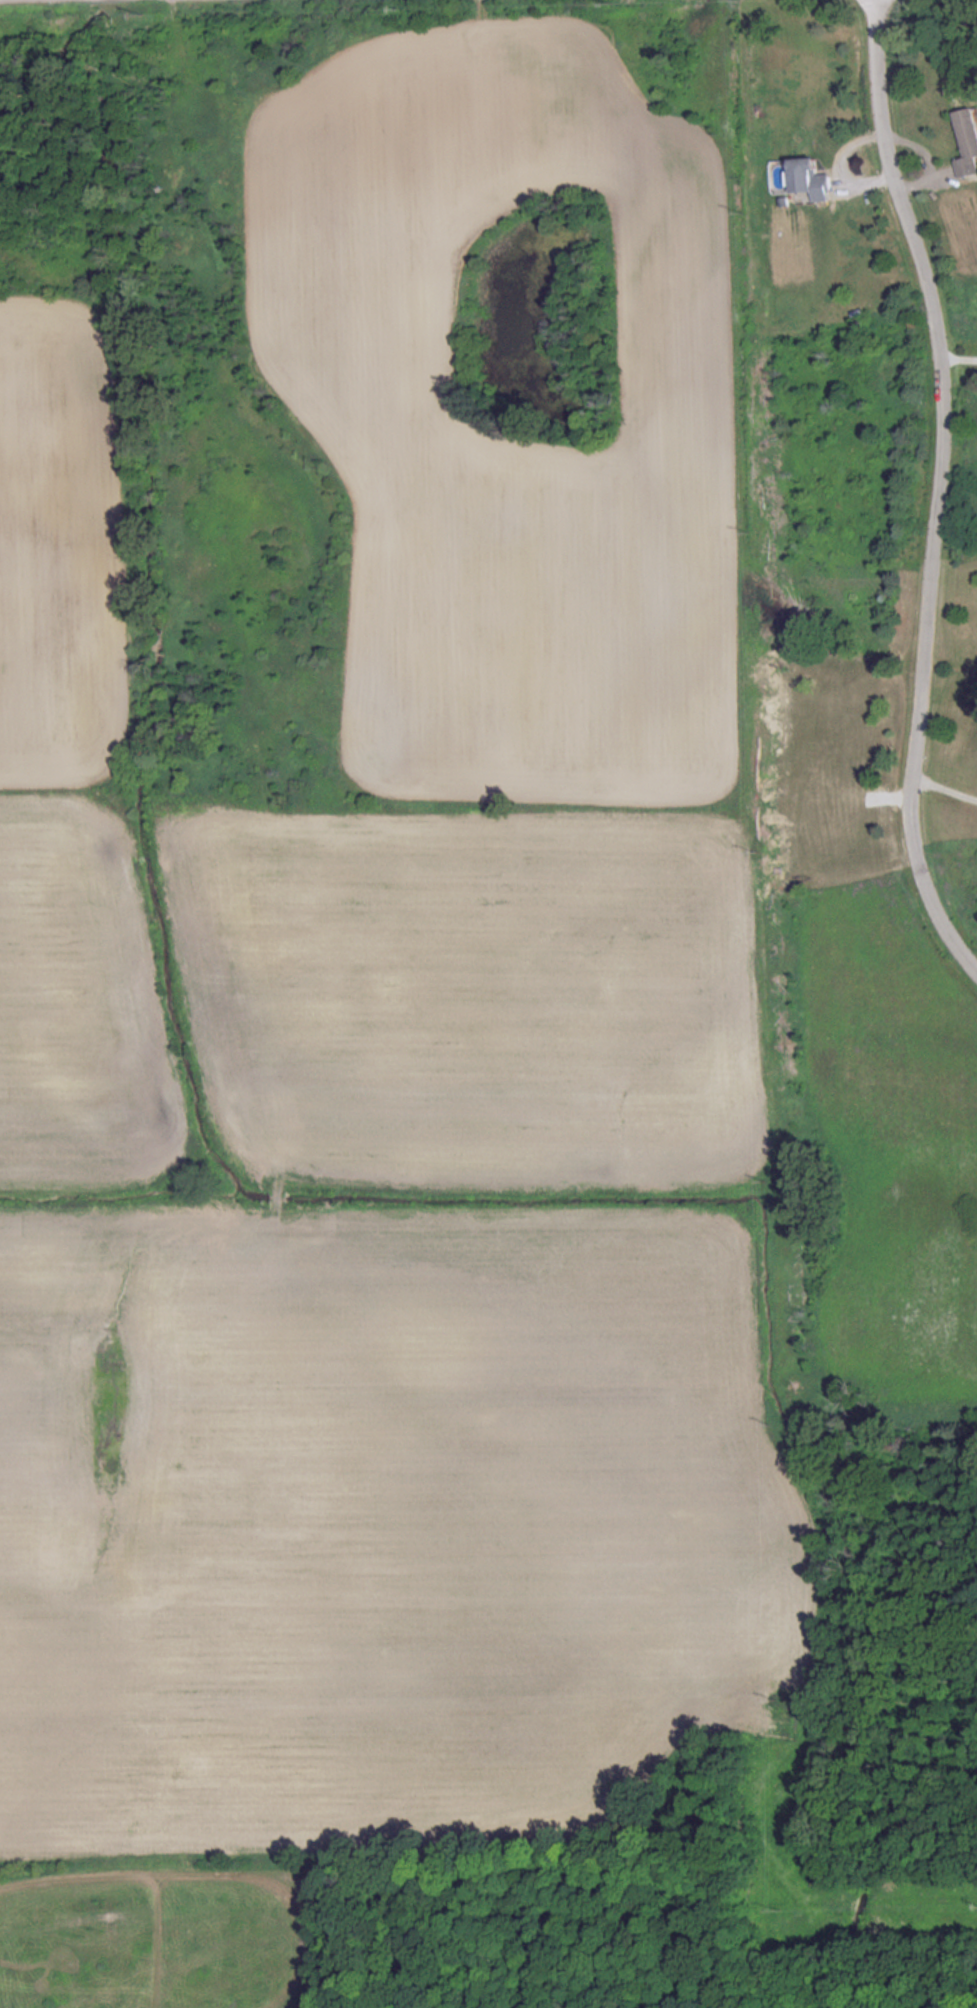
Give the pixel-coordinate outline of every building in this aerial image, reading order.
[(955,159),(959,177),(976,173),(976,162),(976,156),(976,155),(976,115),(975,107),(955,111),(964,157),(955,159)] [(792,158),(793,192),(814,191),(814,200),(831,200),(830,172),(818,173),(818,157),(792,158)]
